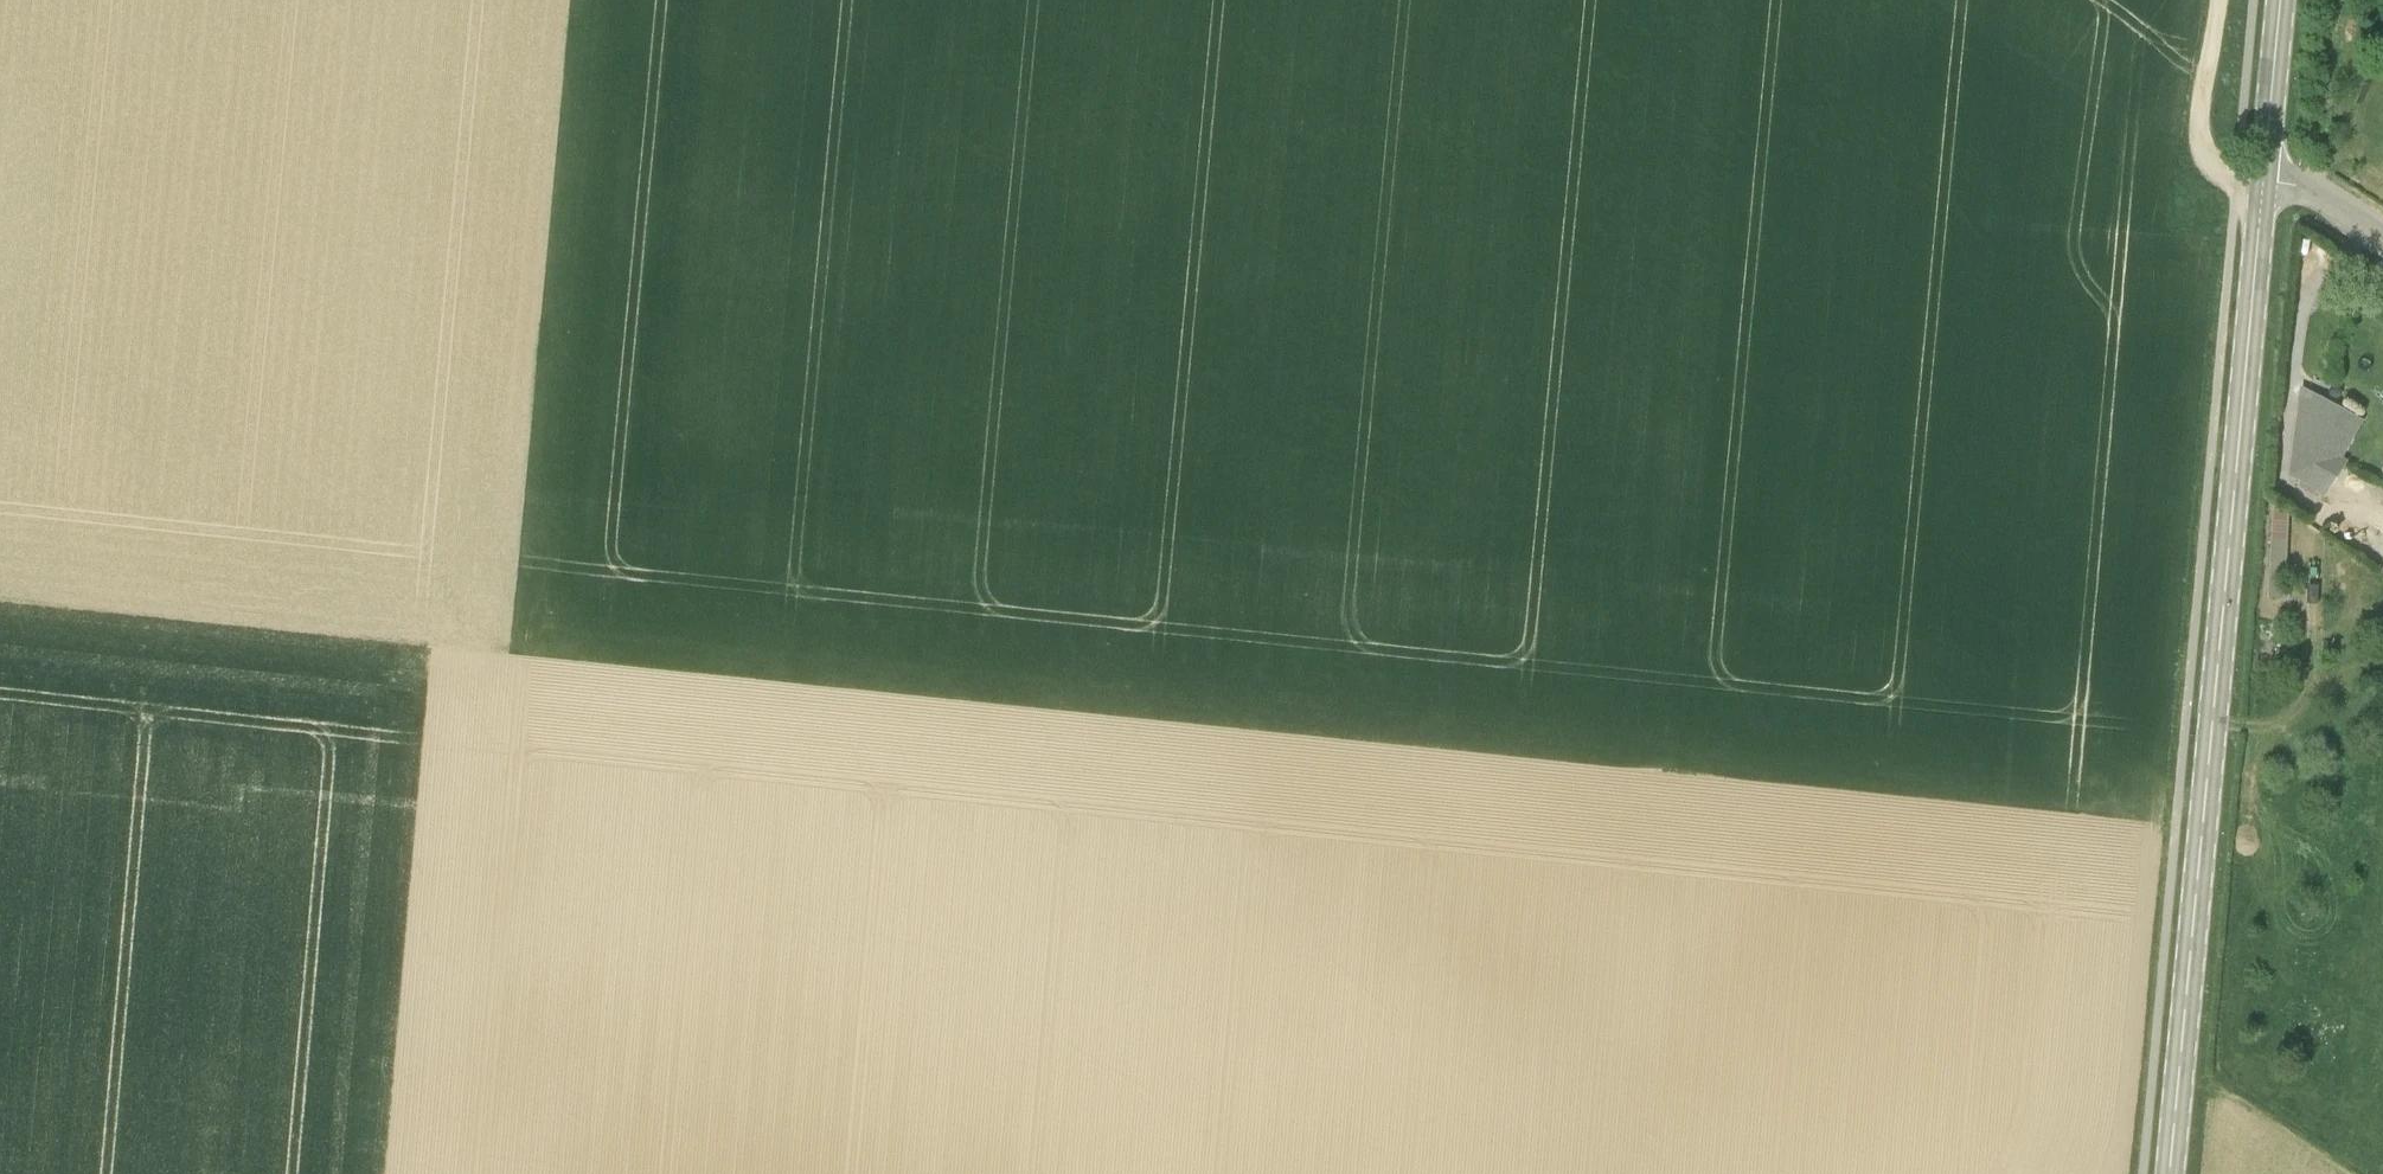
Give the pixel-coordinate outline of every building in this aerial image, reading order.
[(2306,428),(2305,429),(2298,427),(2291,449),(2293,450),(2289,465),(2294,466),(2290,481),(2320,494),(2325,482),(2330,484),(2339,459),(2321,452),(2326,438),(2320,435),(2320,434),(2306,428)]
